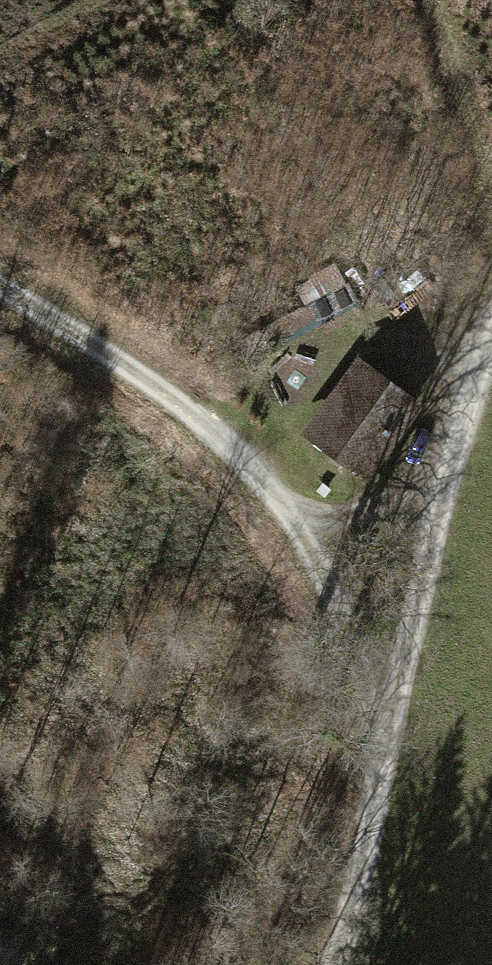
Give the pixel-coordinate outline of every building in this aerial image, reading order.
[(411,402),(362,367),(316,432),(365,467),(411,402)]
